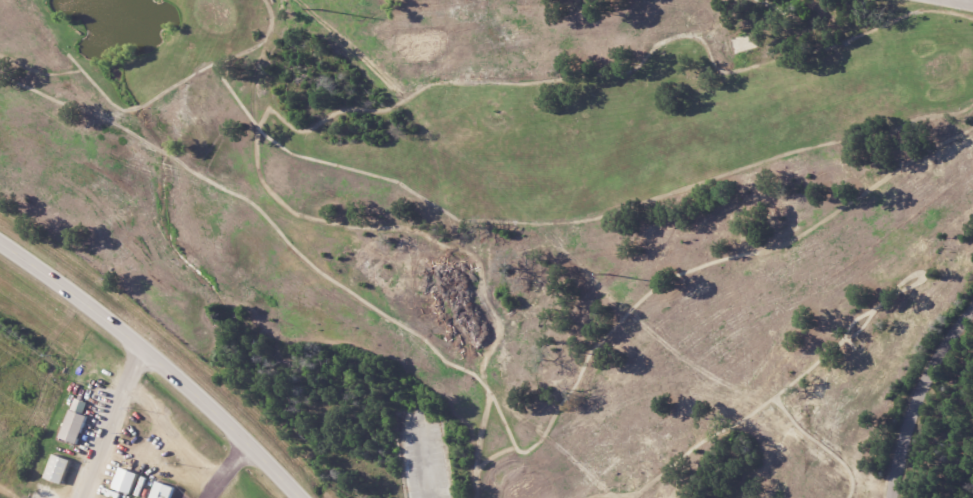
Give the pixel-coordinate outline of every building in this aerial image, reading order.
[(78,398),(74,408),(87,413),(91,404),(78,398)] [(74,410),(64,438),(81,445),(92,417),(74,410)] [(57,455),(48,479),(67,486),(76,462),(57,455)] [(125,468),(118,489),(136,496),(144,475),(125,468)] [(155,497),(176,497),(180,488),(161,481),(155,497)]
